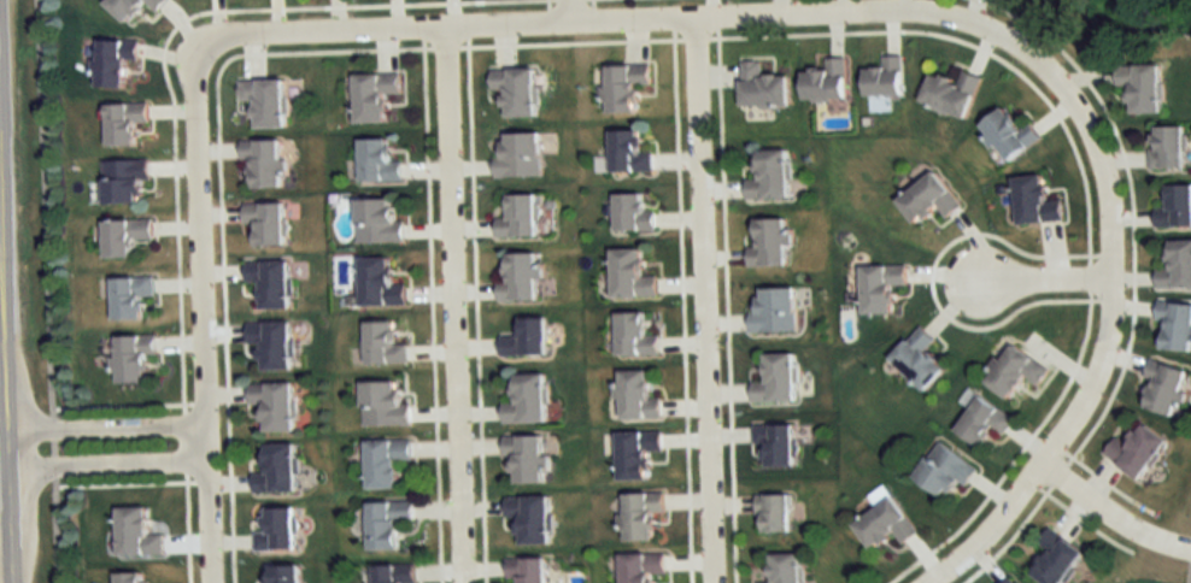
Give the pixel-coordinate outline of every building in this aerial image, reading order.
[(104,6),(128,26),(145,6),(156,15),(169,0),(110,0),(104,6)] [(97,89),(125,89),(126,63),(138,64),(139,42),(98,42),(97,89)] [(904,57),(882,57),(882,70),(867,70),(867,98),(904,98),(904,57)] [(805,102),(847,102),(847,59),(827,59),(827,72),(805,72),(805,102)] [(742,108),(790,108),(790,77),(761,77),(761,63),(742,63),(742,108)] [(607,115),(636,114),(635,86),(650,86),(649,66),(607,67),(607,115)] [(1162,67),(1118,67),(1118,87),(1133,87),(1133,115),(1162,115),(1162,67)] [(535,119),(535,70),(491,70),(491,92),(506,92),(506,119),(535,119)] [(968,120),(982,79),(964,73),(960,83),(933,74),(922,105),(968,120)] [(354,75),(354,124),(386,124),(386,96),(400,96),(400,75),(354,75)] [(284,81),(239,81),(239,103),(255,102),(255,129),(284,129),(284,81)] [(106,105),(106,148),(135,148),(135,124),(148,124),(148,105),(106,105)] [(1011,164),(1042,139),(1029,123),(1021,129),(1004,109),(982,128),(1011,164)] [(1152,170),(1186,170),(1186,128),(1152,128),(1152,170)] [(611,131),(611,173),(652,173),(652,152),(640,152),(640,131),(611,131)] [(495,178),(540,178),(540,135),(505,135),(505,148),(495,148),(495,178)] [(360,140),(360,183),(402,183),(402,163),(388,163),(388,140),(360,140)] [(252,189),(283,188),(282,141),(241,142),(242,163),(251,162),(252,189)] [(790,198),(790,149),(759,149),(759,178),(746,178),(746,198),(790,198)] [(104,161),(104,204),(142,204),(142,183),(150,183),(150,161),(104,161)] [(897,198),(915,223),(938,206),(946,217),(962,205),(936,170),(897,198)] [(1020,224),(1064,220),(1062,200),(1047,201),(1044,174),(1016,177),(1020,224)] [(1156,227),(1190,227),(1190,186),(1168,186),(1168,208),(1156,208),(1156,227)] [(655,231),(655,210),(643,210),(643,193),(615,193),(615,231),(655,231)] [(508,219),(496,219),(496,236),(536,236),(536,194),(508,194),(508,219)] [(357,198),(357,242),(404,242),(404,222),(392,222),(392,198),(357,198)] [(255,245),(285,245),(285,202),(244,202),(244,223),(255,223),(255,245)] [(104,219),(104,256),(132,256),(132,240),(152,240),(152,219),(104,219)] [(788,267),(788,219),(757,219),(757,246),(749,246),(749,267),(788,267)] [(1171,239),(1171,267),(1157,267),(1157,288),(1190,288),(1190,239),(1171,239)] [(642,248),(612,248),(612,297),(657,297),(657,275),(642,275),(642,248)] [(538,300),(538,252),(509,252),(509,280),(499,280),(499,300),(538,300)] [(390,256),(362,256),(362,305),(406,305),(406,284),(390,284),(390,256)] [(246,282),(260,281),(261,309),(290,308),(289,260),(245,261),(246,282)] [(908,287),(907,265),(864,266),(865,314),(895,314),(895,287),(908,287)] [(145,296),(154,296),(154,277),(113,277),(113,320),(145,320),(145,296)] [(750,313),(750,332),(796,332),(796,288),(759,288),(759,313),(750,313)] [(1159,301),(1157,321),(1167,322),(1165,349),(1190,351),(1190,303),(1159,301)] [(659,336),(645,336),(645,313),(617,313),(617,355),(659,355),(659,336)] [(501,355),(547,355),(547,317),(519,317),(519,336),(501,336),(501,355)] [(291,321),(247,321),(247,344),(262,344),(262,370),(291,370),(291,321)] [(367,363),(408,363),(408,343),(395,343),(395,321),(367,321),(367,363)] [(926,391),(947,368),(928,350),(937,341),(921,326),(891,359),(926,391)] [(156,335),(116,336),(117,384),(146,383),(146,356),(156,356),(156,335)] [(1050,370),(1015,343),(986,382),(1010,400),(1026,378),(1038,386),(1050,370)] [(753,402),(797,401),(796,353),(766,354),(767,383),(752,383),(753,402)] [(1186,368),(1150,361),(1146,379),(1153,380),(1147,408),(1177,415),(1186,368)] [(648,371),(620,371),(620,419),(661,419),(661,398),(648,398),(648,371)] [(502,403),(502,423),(546,423),(546,374),(515,374),(515,403),(502,403)] [(363,382),(364,426),(410,425),(410,403),(399,403),(399,382),(363,382)] [(250,383),(250,405),(265,405),(265,432),(294,432),(294,383),(250,383)] [(1015,421),(982,397),(958,430),(981,448),(993,432),(1002,439),(1015,421)] [(796,425),(755,425),(755,446),(767,446),(767,466),(796,466),(796,425)] [(1116,438),(1105,455),(1141,480),(1168,441),(1145,425),(1129,447),(1116,438)] [(648,452),(662,452),(662,432),(620,432),(620,481),(648,481),(648,452)] [(515,483),(544,483),(544,436),(503,436),(503,458),(515,458),(515,483)] [(411,440),(368,440),(368,489),(397,489),(397,461),(411,461),(411,440)] [(916,478),(947,499),(959,482),(966,487),(978,469),(940,443),(916,478)] [(296,493),(296,444),(266,444),(266,472),(253,472),(254,493),(296,493)] [(625,541),(655,540),(654,514),(664,513),(664,493),(625,494),(625,541)] [(790,495),(759,495),(759,532),(790,532),(790,495)] [(873,550),(895,533),(902,543),(918,532),(893,497),(855,525),(873,550)] [(369,550),(398,550),(398,521),(414,521),(413,502),(368,502),(369,550)] [(255,551),(296,550),(295,507),(266,508),(266,532),(255,532),(255,551)] [(118,556),(163,556),(163,535),(147,535),(147,508),(118,508),(118,556)] [(1086,551),(1050,527),(1039,544),(1049,551),(1034,573),(1049,582),(1064,582),(1086,551)] [(665,554),(623,554),(623,582),(653,582),(653,575),(665,575),(665,554)] [(802,554),(772,554),(772,582),(759,582),(802,582),(802,554)] [(547,558),(511,558),(511,582),(547,582),(547,558)] [(415,564),(375,564),(375,582),(415,582),(415,564)] [(301,565),(269,565),(269,582),(301,582),(301,565)] [(141,573),(116,573),(116,582),(142,582),(141,573)]
